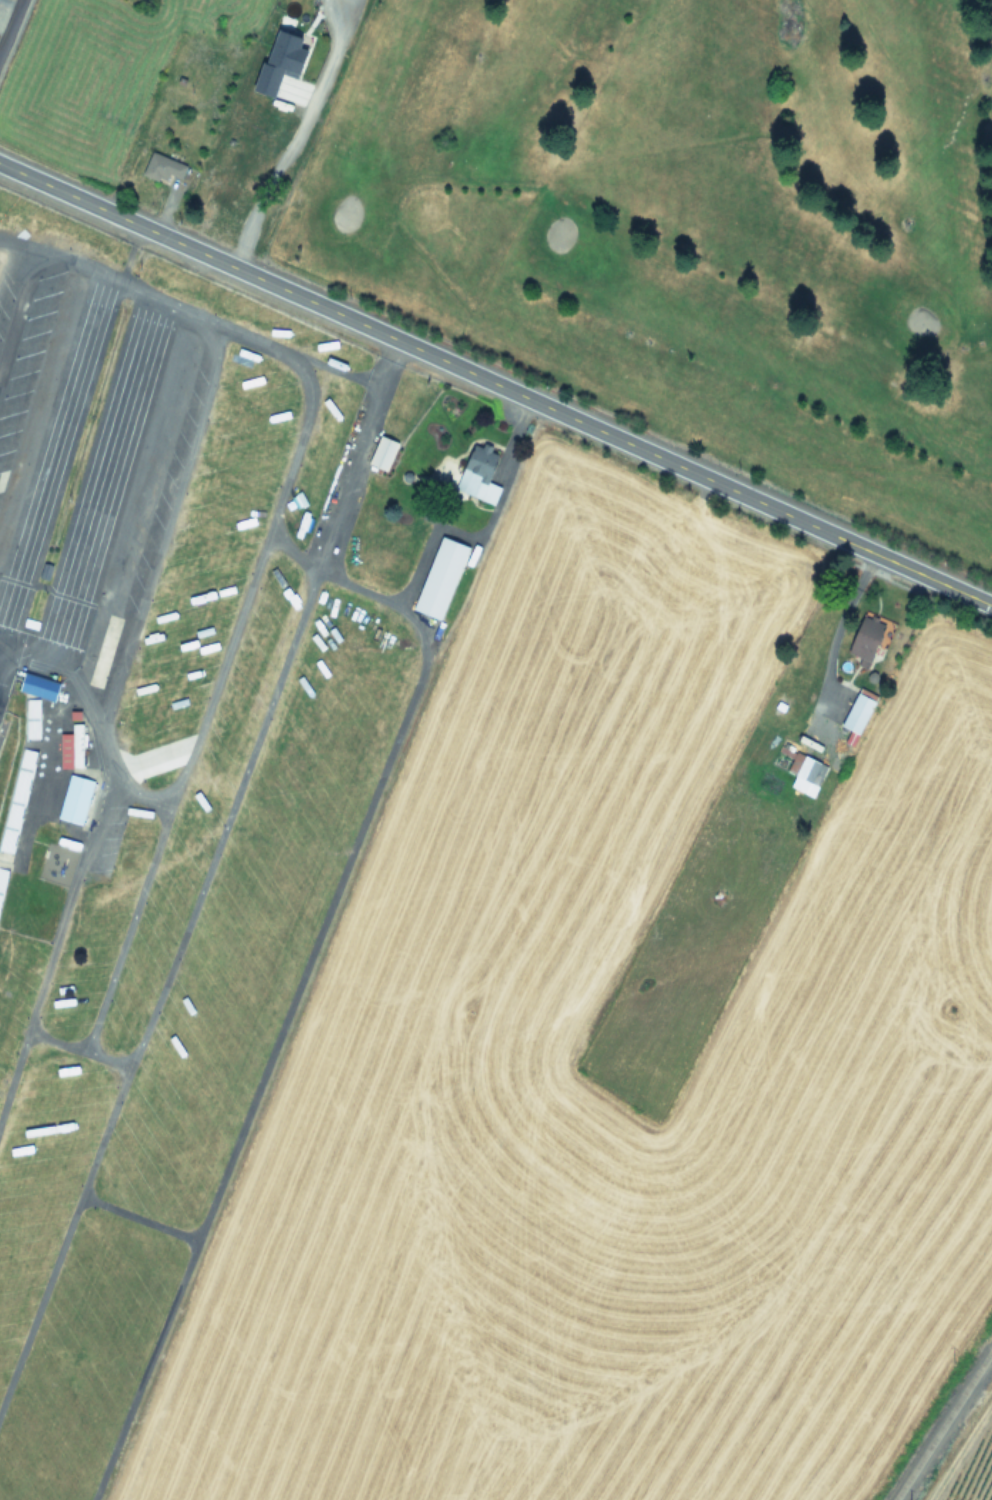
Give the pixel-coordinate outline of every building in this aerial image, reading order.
[(168,176),(179,180),(185,165),(149,152),(140,175),(165,184),(168,176)] [(384,469),(368,461),(380,436),(396,443),(384,469)] [(453,490),(492,504),(499,485),(486,481),(497,452),(471,442),(453,490)] [(438,620),(409,608),(439,536),(468,548),(438,620)] [(846,655),(875,663),(886,621),(857,613),(846,655)] [(838,726),(857,735),(876,696),(857,687),(838,726)] [(82,768),(59,769),(58,733),(69,733),(69,724),(81,723),(82,768)] [(788,786),(811,797),(825,767),(794,752),(784,771),(793,776),(788,786)] [(55,818),(68,774),(93,782),(79,826),(55,818)]
